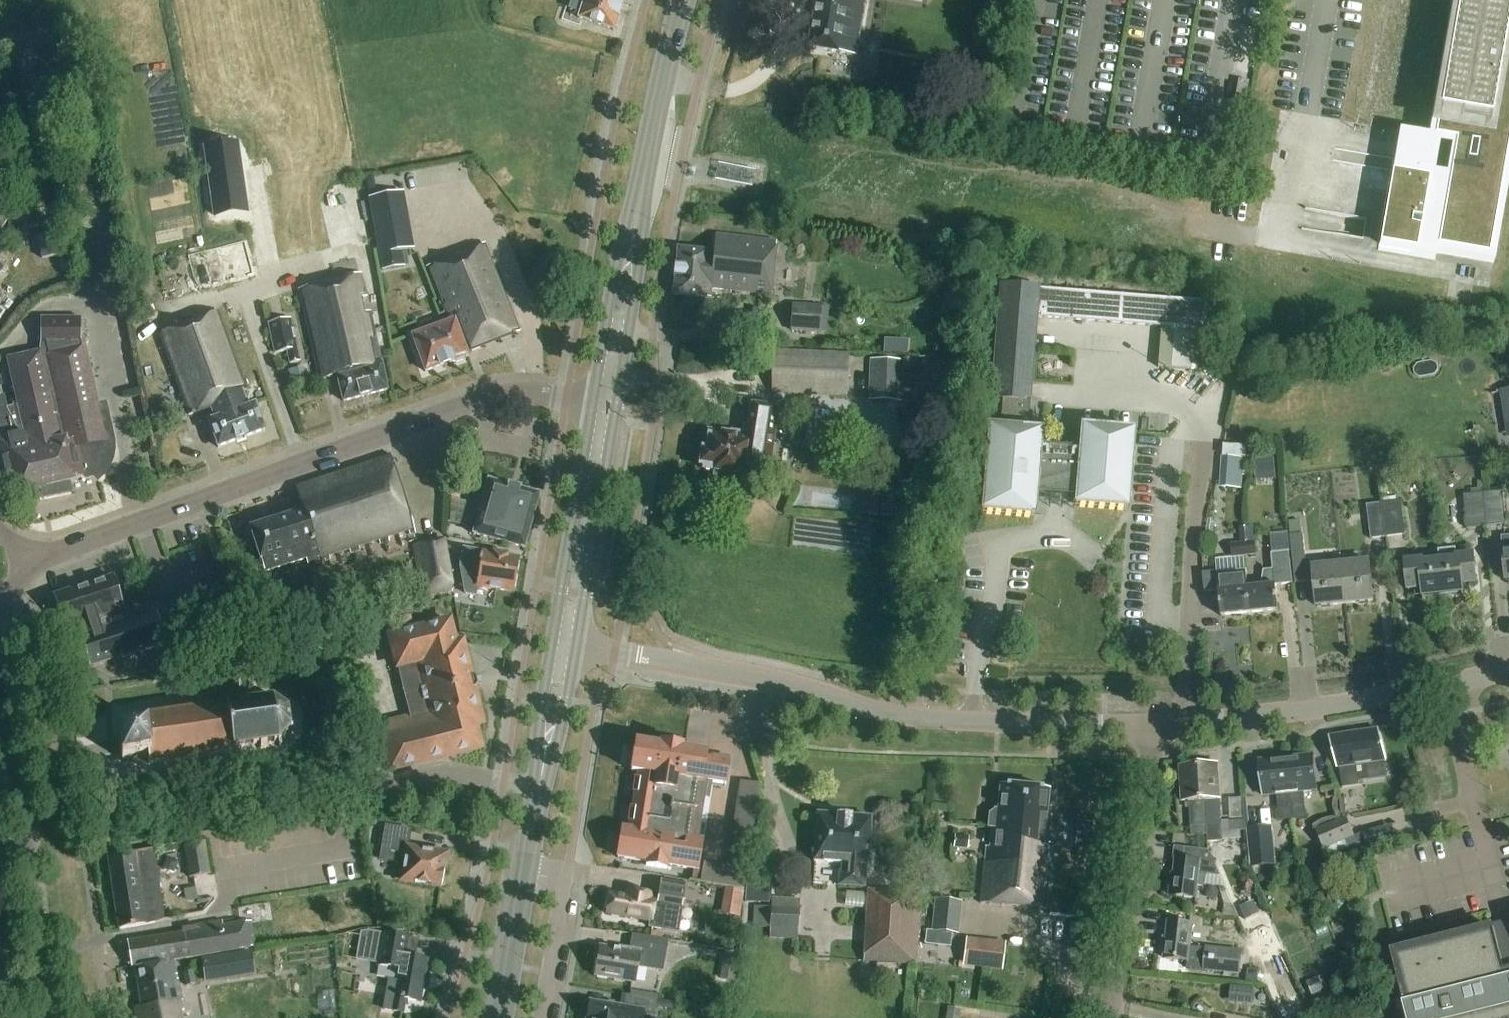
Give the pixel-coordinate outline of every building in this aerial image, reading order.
[(621,2),(622,0),(571,0),(568,9),(579,12),(577,19),(611,30),(612,28),(617,25),(620,18),(617,12),(621,2)] [(859,30),(864,2),(855,0),(818,0),(809,49),(854,58),(859,30)] [(1438,248),(1489,257),(1508,141),(1508,0),(1459,0),(1435,138),(1456,141),(1438,248)] [(1250,83),(1239,81),(1235,102),(1246,104),(1250,83)] [(1392,173),(1380,245),(1417,251),(1429,179),(1392,173)] [(380,254),(410,249),(400,193),(370,199),(380,254)] [(771,296),(777,242),(716,235),(714,253),(678,249),(678,250),(677,252),(678,253),(676,267),(675,270),(676,270),(680,271),(680,275),(675,275),(675,278),(673,293),(673,295),(673,296),(683,297),(683,307),(697,309),(698,298),(710,300),(711,289),(771,296)] [(467,353),(519,332),(484,244),(427,266),(448,322),(411,336),(425,372),(468,356),(467,353)] [(343,402),(387,390),(360,275),(299,290),(319,380),(337,376),(343,402)] [(1027,432),(1036,319),(1203,332),(1205,303),(1039,290),(1039,288),(1000,285),(992,385),(990,385),(989,392),(992,392),(991,399),(1002,400),(999,429),(988,428),(981,512),(1034,517),(1035,495),(1075,498),(1074,506),(1126,510),(1133,433),(1081,429),(1079,450),(1039,447),(1040,433),(1027,432)] [(821,309),(821,308),(793,306),(792,332),(820,334),(821,325),(829,325),(830,310),(821,309)] [(218,448),(264,430),(255,404),(247,407),(242,392),(247,390),(218,312),(159,334),(189,417),(211,409),(215,419),(208,421),(218,448)] [(17,481),(23,505),(74,493),(71,481),(95,475),(98,480),(104,474),(108,467),(111,459),(112,451),(112,443),(105,413),(95,415),(80,347),(80,319),(40,318),(40,348),(40,352),(7,359),(14,391),(14,392),(18,409),(5,411),(2,399),(0,400),(0,457),(6,483),(17,481)] [(290,319),(263,326),(271,356),(285,353),(286,366),(300,365),(290,319)] [(846,398),(848,355),(773,352),(772,395),(846,398)] [(901,402),(903,362),(871,361),(869,401),(901,402)] [(1505,426),(1508,425),(1508,389),(1500,391),(1505,426)] [(770,464),(778,409),(749,405),(746,426),(749,427),(747,439),(741,438),(742,434),(730,432),(730,436),(709,433),(707,450),(702,453),(700,463),(704,467),(704,471),(714,472),(712,487),(734,490),(736,475),(748,477),(751,461),(770,464)] [(1247,447),(1223,445),(1223,457),(1246,459),(1247,447)] [(307,566),(320,562),(415,533),(390,455),(295,487),(303,512),(250,529),(264,573),(305,559),(307,566)] [(1274,457),(1254,459),(1256,480),(1276,479),(1274,457)] [(1246,461),(1224,460),(1223,489),(1244,490),(1246,461)] [(523,549),(538,496),(488,481),(472,535),(523,549)] [(1481,495),(1485,528),(1505,526),(1502,493),(1481,495)] [(1467,530),(1485,528),(1481,495),(1464,497),(1467,530)] [(451,500),(446,520),(460,524),(465,503),(451,500)] [(1378,506),(1382,539),(1384,539),(1384,538),(1404,535),(1400,503),(1378,506)] [(882,506),(881,517),(892,518),(893,507),(882,506)] [(1371,541),(1382,539),(1378,506),(1366,508),(1371,541)] [(1290,537),(1302,535),(1301,522),(1289,523),(1290,537)] [(1239,527),(1240,544),(1230,544),(1231,558),(1256,556),(1253,526),(1239,527)] [(1271,533),(1273,554),(1290,552),(1288,532),(1271,533)] [(1340,566),(1313,568),(1306,569),(1303,536),(1290,537),(1295,585),(1315,583),(1317,608),(1344,605),(1340,566)] [(424,596),(452,591),(442,540),(414,546),(424,596)] [(513,593),(519,559),(507,557),(507,556),(492,554),(492,555),(483,553),(483,552),(463,549),(460,567),(464,593),(475,595),(476,587),(513,593)] [(1249,614),(1278,611),(1275,586),(1292,584),(1288,553),(1270,555),(1272,571),(1264,572),(1261,587),(1246,589),(1249,614)] [(1421,595),(1441,593),(1437,554),(1421,555),(1422,560),(1404,561),(1407,591),(1421,590),(1421,595)] [(1455,559),(1439,561),(1438,554),(1437,554),(1441,593),(1462,591),(1461,586),(1476,584),(1473,554),(1455,556),(1455,559)] [(1369,563),(1340,566),(1344,605),(1373,602),(1369,563)] [(1244,571),(1217,574),(1205,575),(1206,592),(1218,591),(1221,617),(1249,614),(1246,589),(1244,571)] [(89,585),(114,661),(167,644),(156,612),(127,622),(113,577),(89,585)] [(114,661),(89,585),(54,597),(64,628),(80,623),(85,636),(79,638),(89,670),(90,669),(114,661)] [(216,606),(227,602),(223,586),(211,589),(216,606)] [(389,636),(409,718),(378,726),(390,771),(480,749),(474,726),(482,724),(462,642),(455,644),(449,622),(412,630),(409,617),(387,623),(390,636),(389,636)] [(292,732),(293,729),(289,727),(287,713),(290,711),(289,708),(285,710),(273,701),(274,697),(271,696),(269,701),(256,703),(255,698),(252,699),(253,704),(250,704),(246,674),(227,676),(230,702),(227,702),(227,705),(210,707),(141,717),(142,726),(115,731),(121,762),(147,756),(148,766),(233,753),(233,755),(237,754),(237,749),(258,746),(259,751),(263,751),(263,746),(276,744),(279,748),(282,746),(279,743),(288,731),(292,732)] [(1329,738),(1337,768),(1338,768),(1343,789),(1358,786),(1355,766),(1386,762),(1378,730),(1329,738)] [(705,762),(706,754),(635,742),(630,771),(638,773),(628,829),(621,829),(616,857),(697,871),(711,784),(724,786),(728,766),(705,762)] [(1305,818),(1304,804),(1302,793),(1317,791),(1313,756),(1286,759),(1293,819),(1305,818)] [(1281,821),(1293,819),(1286,759),(1259,763),(1263,798),(1278,796),(1281,821)] [(1218,765),(1199,766),(1200,782),(1198,783),(1198,790),(1202,790),(1202,796),(1200,797),(1201,801),(1204,801),(1206,835),(1207,835),(1207,842),(1222,841),(1218,765)] [(1200,782),(1199,766),(1179,768),(1182,802),(1189,802),(1191,836),(1206,835),(1204,801),(1201,801),(1200,797),(1202,796),(1202,790),(1198,790),(1198,783),(1200,782)] [(740,912),(761,785),(740,782),(726,867),(703,863),(700,885),(725,889),(722,909),(740,912)] [(989,816),(981,904),(1013,907),(1044,910),(1051,845),(1047,845),(1050,821),(1046,816),(1049,790),(1024,788),(1000,786),(998,812),(995,811),(989,816)] [(839,866),(837,887),(865,889),(870,819),(816,815),(813,864),(839,866)] [(1353,838),(1346,820),(1318,832),(1328,857),(1348,849),(1345,841),(1353,838)] [(1244,822),(1229,823),(1230,833),(1245,832),(1244,822)] [(440,888),(446,856),(406,850),(409,831),(385,827),(380,861),(403,865),(400,881),(440,888)] [(1271,827),(1255,829),(1246,830),(1250,869),(1275,866),(1271,827)] [(969,836),(955,835),(954,849),(968,850),(969,836)] [(188,874),(211,872),(209,841),(186,842),(188,874)] [(1195,899),(1198,875),(1219,877),(1208,852),(1184,849),(1183,861),(1175,860),(1171,896),(1195,899)] [(152,850),(107,858),(119,930),(154,924),(163,920),(152,850)] [(748,871),(747,886),(768,888),(769,873),(748,871)] [(610,895),(607,914),(626,917),(629,921),(633,921),(637,919),(649,921),(648,928),(665,931),(678,933),(682,907),(681,907),(685,883),(661,879),(657,903),(648,901),(649,896),(628,893),(627,898),(610,895)] [(917,945),(920,908),(916,908),(916,895),(868,892),(862,963),(911,966),(913,945),(917,945)] [(771,898),(770,908),(769,929),(776,930),(775,938),(797,939),(800,900),(771,898)] [(1082,919),(1083,900),(1052,898),(1050,916),(1082,919)] [(930,933),(959,936),(962,903),(934,900),(930,933)] [(769,929),(770,908),(754,906),(753,928),(769,929)] [(132,968),(255,947),(250,922),(222,927),(221,922),(182,929),(183,934),(128,943),(132,968)] [(1204,971),(1206,949),(1190,947),(1192,926),(1168,923),(1163,959),(1188,962),(1187,969),(1204,971)] [(1495,937),(1493,931),(1392,956),(1403,999),(1402,999),(1407,1017),(1508,1017),(1508,933),(1495,937)] [(404,1015),(406,1001),(419,1003),(427,960),(404,956),(407,939),(383,934),(377,966),(398,969),(396,982),(388,981),(382,1011),(404,1015)] [(634,937),(634,941),(632,950),(618,948),(618,951),(599,948),(594,976),(613,979),(613,981),(624,983),(624,981),(636,982),(638,968),(663,972),(668,942),(634,937)] [(977,940),(977,947),(966,946),(964,965),(975,966),(974,969),(1002,972),(1005,943),(977,940)] [(1238,975),(1241,954),(1206,949),(1204,971),(1238,975)] [(248,951),(202,959),(205,978),(252,971),(248,951)] [(725,956),(723,969),(739,971),(741,959),(725,956)] [(173,963),(136,968),(140,1007),(133,1008),(134,1017),(185,1017),(173,963)] [(195,984),(193,971),(183,973),(186,986),(195,984)] [(1247,971),(1246,984),(1257,985),(1258,972),(1247,971)] [(1318,977),(1308,982),(1315,998),(1325,993),(1318,977)] [(623,999),(622,999),(621,1007),(588,1002),(586,1017),(633,1017),(633,1015),(651,1017),(653,1017),(656,1001),(624,995),(623,999)] [(946,1017),(960,1017),(961,1011),(947,1008),(946,1017)]
